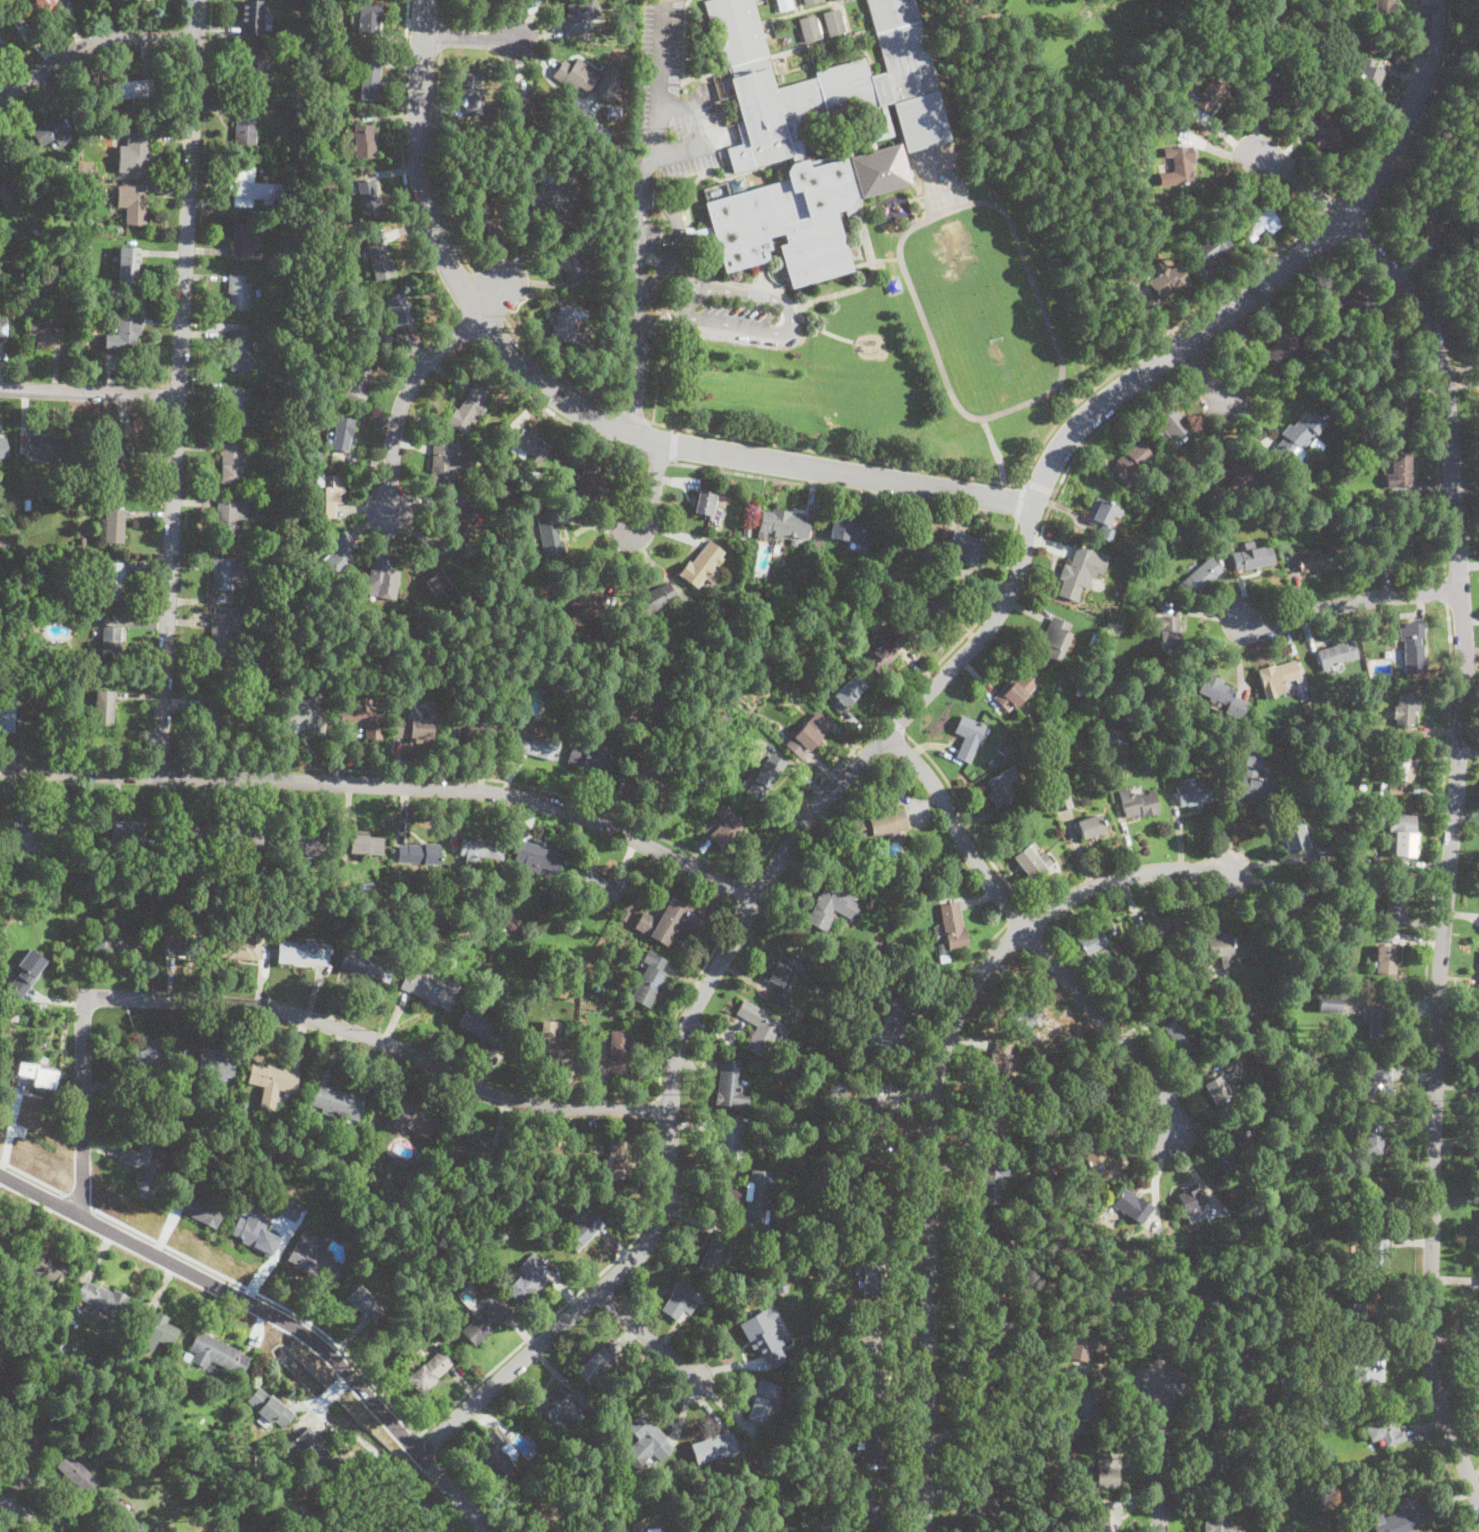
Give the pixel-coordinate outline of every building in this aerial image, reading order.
[(37,2),(36,0),(53,0),(59,10),(32,25),(23,9),(37,2)] [(380,34),(357,34),(357,0),(381,1),(380,34)] [(567,4),(580,0),(595,0),(600,15),(592,17),(594,27),(566,36),(560,16),(570,13),(567,4)] [(704,1),(708,0),(753,0),(771,62),(769,62),(776,89),(817,78),(815,71),(864,58),(878,109),(830,122),(827,112),(802,119),(808,143),(802,146),(810,162),(850,150),(852,157),(899,143),(911,184),(860,195),(857,210),(848,213),(846,211),(837,212),(853,272),(791,289),(779,246),(787,243),(784,233),(769,237),(772,249),(766,251),(769,260),(724,273),(713,232),(691,239),(684,239),(684,228),(693,228),(692,232),(711,226),(705,203),(788,180),(786,173),(791,163),(735,175),(729,148),(743,145),(738,122),(742,121),(729,68),(723,70),(704,1)] [(778,10),(793,7),(791,0),(776,0),(778,10)] [(896,103),(867,0),(913,0),(939,91),(896,103)] [(1375,6),(1375,0),(1393,0),(1393,1),(1396,1),(1395,19),(1372,17),(1372,6),(1375,6)] [(266,1),(265,33),(243,32),(243,27),(242,27),(245,1),(266,1)] [(17,29),(5,8),(15,2),(27,23),(17,29)] [(845,32),(830,37),(822,13),(838,8),(845,32)] [(821,37),(804,42),(798,19),(814,14),(821,37)] [(354,32),(354,41),(343,40),(343,32),(354,32)] [(273,49),(272,63),(267,63),(267,87),(243,87),(243,59),(252,59),(252,49),(273,49)] [(377,99),(359,97),(362,58),(380,59),(377,99)] [(571,63),(574,59),(599,76),(589,92),(578,85),(574,90),(552,75),(563,58),(571,63)] [(1373,67),(1377,68),(1377,66),(1382,67),(1383,72),(1373,104),(1354,99),(1359,80),(1349,78),(1351,67),(1361,70),(1364,58),(1374,60),(1373,67)] [(1244,67),(1259,72),(1260,68),(1292,78),(1283,103),(1267,98),(1268,94),(1238,84),(1244,67)] [(482,111),(467,110),(467,99),(458,99),(459,70),(484,72),(482,111)] [(620,82),(606,101),(592,91),(606,72),(620,82)] [(1206,113),(1191,102),(1212,72),(1227,83),(1206,113)] [(155,96),(113,100),(112,82),(153,78),(155,96)] [(1347,86),(1343,98),(1334,95),(1338,83),(1347,86)] [(887,84),(893,103),(886,105),(894,136),(875,141),(877,150),(872,151),(868,137),(888,132),(875,87),(880,86),(883,99),(886,98),(882,85),(887,84)] [(947,139),(931,143),(930,142),(907,148),(896,105),(935,94),(947,139)] [(304,107),(298,113),(293,107),(299,101),(304,107)] [(622,107),(611,126),(601,120),(611,101),(622,107)] [(257,115),(256,143),(235,143),(237,105),(255,105),(255,115),(257,115)] [(56,113),(75,145),(62,153),(53,137),(39,146),(29,129),(56,113)] [(1348,142),(1334,156),(1324,146),(1320,150),(1308,138),(1314,132),(1307,126),(1319,114),(1348,142)] [(1165,128),(1155,128),(1155,119),(1165,119),(1165,128)] [(1150,120),(1150,133),(1142,133),(1142,120),(1150,120)] [(493,125),(493,135),(479,133),(480,123),(493,125)] [(376,141),(376,157),(355,156),(356,124),(372,124),(372,140),(376,141)] [(148,173),(125,172),(127,129),(150,130),(148,173)] [(1192,181),(1165,184),(1164,175),(1173,174),(1170,148),(1191,145),(1193,161),(1189,162),(1192,181)] [(1473,175),(1478,162),(1478,196),(1468,191),(1475,176),(1473,175)] [(2,200),(13,195),(0,167),(0,196),(2,200)] [(280,184),(276,205),(262,204),(263,199),(252,198),(252,206),(233,206),(233,190),(229,190),(229,185),(233,185),(235,167),(255,168),(254,184),(280,184)] [(745,188),(732,191),(729,180),(742,177),(745,188)] [(377,217),(363,218),(358,182),(372,180),(377,217)] [(729,194),(726,182),(703,188),(706,200),(729,194)] [(117,183),(134,184),(133,190),(146,191),(143,224),(125,223),(125,205),(115,205),(117,183)] [(563,190),(560,196),(573,201),(558,226),(529,209),(542,187),(544,189),(542,193),(544,195),(549,184),(563,190)] [(1251,244),(1241,229),(1269,211),(1279,225),(1251,244)] [(848,222),(846,215),(854,213),(856,220),(848,222)] [(251,257),(233,256),(234,222),(252,222),(251,257)] [(47,233),(43,241),(31,235),(36,227),(47,233)] [(388,260),(392,259),(396,274),(375,279),(365,237),(381,232),(388,260)] [(1197,269),(1187,253),(1216,234),(1226,251),(1197,269)] [(91,239),(91,248),(79,248),(79,239),(91,239)] [(343,249),(328,253),(326,245),(341,241),(343,249)] [(136,282),(118,281),(119,248),(137,248),(136,282)] [(584,248),(587,282),(565,284),(564,267),(561,268),(559,250),(584,248)] [(1157,255),(1147,262),(1143,255),(1153,249),(1157,255)] [(1162,260),(1168,270),(1178,263),(1190,282),(1161,300),(1149,280),(1155,276),(1150,267),(1162,260)] [(285,273),(284,281),(277,280),(278,273),(285,273)] [(252,282),(251,309),(229,309),(228,274),(246,275),(246,282),(252,282)] [(902,289),(890,294),(885,281),(897,277),(902,289)] [(412,317),(393,328),(385,315),(391,312),(384,300),(398,292),(412,317)] [(574,330),(590,332),(587,347),(551,341),(559,305),(578,308),(574,330)] [(136,349),(116,348),(118,316),(138,317),(136,349)] [(7,339),(0,339),(0,319),(8,319),(7,339)] [(57,343),(52,343),(52,347),(37,347),(37,343),(27,343),(28,323),(58,324),(57,343)] [(251,370),(230,370),(230,360),(227,360),(228,329),(248,330),(248,338),(252,338),(251,370)] [(388,345),(376,338),(381,330),(393,338),(388,345)] [(1299,348),(1274,367),(1264,353),(1288,334),(1299,348)] [(373,370),(362,404),(332,392),(343,364),(357,370),(359,364),(373,370)] [(607,389),(597,392),(595,383),(605,380),(607,389)] [(250,396),(248,426),(227,425),(227,417),(224,416),(225,389),(246,388),(245,396),(250,396)] [(484,397),(463,432),(450,424),(470,389),(484,397)] [(279,393),(279,401),(270,400),(270,393),(279,393)] [(1187,429),(1172,443),(1167,437),(1161,438),(1156,432),(1160,429),(1162,431),(1164,430),(1154,419),(1171,404),(1181,416),(1178,419),(1187,429)] [(1298,419),(1314,432),(1289,463),(1273,450),(1284,436),(1281,433),(1288,424),(1292,427),(1298,419)] [(352,424),(348,452),(331,449),(335,421),(352,424)] [(550,444),(541,460),(512,443),(521,427),(550,444)] [(63,437),(62,461),(50,461),(51,456),(28,455),(29,436),(63,437)] [(1324,443),(1317,451),(1308,444),(1314,436),(1324,443)] [(10,456),(0,458),(0,439),(7,438),(10,456)] [(1138,441),(1151,457),(1127,477),(1132,482),(1127,487),(1111,468),(1117,463),(1115,460),(1138,441)] [(247,444),(246,450),(243,450),(242,471),(239,471),(238,483),(218,483),(222,443),(247,444)] [(130,480),(111,479),(112,464),(107,463),(108,456),(111,457),(112,447),(131,448),(130,480)] [(320,462),(305,460),(307,448),(322,450),(320,462)] [(1411,452),(1411,486),(1387,487),(1387,474),(1392,474),(1392,461),(1386,461),(1386,456),(1391,456),(1391,453),(1411,452)] [(452,485),(433,486),(432,455),(450,454),(452,485)] [(1268,467),(1265,487),(1256,486),(1256,489),(1228,485),(1229,479),(1222,478),(1224,461),(1268,467)] [(605,469),(595,498),(582,493),(592,465),(605,469)] [(345,472),(345,501),(337,503),(336,516),(315,516),(315,485),(323,486),(323,472),(345,472)] [(87,479),(87,491),(79,491),(79,478),(87,479)] [(717,494),(712,519),(707,518),(707,515),(693,513),(697,491),(717,494)] [(1124,509),(1120,516),(1112,513),(1107,525),(1092,518),(1101,498),(1124,509)] [(236,540),(217,540),(217,501),(247,502),(247,519),(237,519),(236,540)] [(467,540),(451,533),(464,502),(480,509),(467,540)] [(123,543),(104,542),(106,508),(125,509),(123,543)] [(792,510),(791,515),(806,517),(803,538),(785,536),(785,532),(758,532),(761,510),(773,511),(773,508),(792,510)] [(562,555),(544,558),(536,513),(554,510),(562,555)] [(869,544),(830,538),(833,517),(872,523),(869,544)] [(1286,526),(1276,528),(1274,519),(1284,517),(1286,526)] [(749,535),(742,534),(743,524),(750,525),(749,535)] [(1116,532),(1112,542),(1097,535),(1101,526),(1116,532)] [(974,569),(956,563),(961,550),(947,545),(953,530),(984,541),(974,569)] [(355,560),(332,579),(319,563),(329,556),(323,549),(346,531),(357,545),(349,552),(355,560)] [(723,558),(717,566),(715,564),(712,568),(721,575),(713,585),(704,578),(696,588),(678,574),(689,561),(692,563),(709,540),(724,552),(720,556),(723,558)] [(1076,544),(1108,556),(1102,573),(1096,571),(1094,578),(1090,577),(1087,587),(1080,585),(1075,600),(1056,593),(1062,578),(1057,577),(1063,562),(1069,564),(1076,544)] [(1243,569),(1240,550),(1270,545),(1273,564),(1243,569)] [(935,551),(932,562),(921,559),(923,548),(935,551)] [(1332,548),(1336,568),(1320,572),(1319,568),(1301,571),(1298,555),(1332,548)] [(1190,598),(1178,584),(1208,556),(1221,570),(1190,598)] [(393,560),(386,602),(367,599),(374,557),(393,560)] [(243,579),(234,579),(233,590),(212,589),(213,558),(235,559),(235,564),(244,565),(243,579)] [(125,601),(105,600),(106,562),(126,562),(125,601)] [(452,588),(434,598),(424,581),(454,563),(460,574),(448,581),(452,588)] [(806,567),(805,574),(798,573),(800,566),(806,567)] [(639,618),(630,601),(669,581),(677,598),(639,618)] [(912,594),(906,589),(912,582),(918,588),(912,594)] [(603,599),(595,622),(571,613),(574,605),(567,602),(574,584),(587,589),(585,593),(603,599)] [(234,614),(233,622),(227,622),(227,628),(232,628),(230,656),(210,655),(212,613),(234,614)] [(1058,662),(1039,653),(1044,643),(1040,641),(1052,615),(1071,625),(1068,632),(1071,633),(1058,662)] [(1181,650),(1161,652),(1161,629),(1151,629),(1151,618),(1179,616),(1181,650)] [(1419,644),(1423,643),(1426,674),(1404,675),(1402,623),(1418,622),(1419,644)] [(881,677),(862,660),(874,647),(868,641),(885,623),(905,642),(896,652),(898,654),(891,662),(893,664),(881,677)] [(122,629),(120,657),(94,656),(95,641),(104,641),(105,626),(122,629)] [(1101,634),(1097,646),(1089,643),(1093,632),(1101,634)] [(1329,670),(1323,672),(1317,650),(1352,638),(1358,658),(1329,667),(1329,670)] [(1295,660),(1301,682),(1297,683),(1296,680),(1283,683),(1285,692),(1266,701),(1257,670),(1295,660)] [(845,709),(832,697),(855,673),(868,686),(845,709)] [(1235,690),(1229,707),(1215,701),(1214,703),(1208,701),(1210,697),(1199,692),(1207,673),(1223,680),(1221,684),(1235,690)] [(1032,685),(1007,710),(994,697),(999,692),(1001,694),(1021,674),(1032,685)] [(316,698),(316,702),(326,702),(325,735),(307,733),(307,723),(281,722),(281,700),(310,700),(303,687),(318,678),(327,692),(316,698)] [(501,682),(499,698),(489,696),(492,681),(501,682)] [(252,691),(243,691),(244,683),(254,683),(252,691)] [(1085,688),(1081,697),(1075,695),(1079,685),(1085,688)] [(1419,693),(1418,711),(1414,711),(1413,725),(1396,724),(1397,718),(1393,717),(1393,707),(1397,707),(1398,692),(1419,693)] [(118,727),(103,726),(105,696),(120,697),(118,727)] [(15,734),(0,733),(0,697),(16,697),(15,734)] [(371,707),(382,708),(380,741),(364,739),(365,726),(339,724),(341,706),(355,707),(356,698),(371,699),(371,707)] [(1314,712),(1306,715),(1302,704),(1311,701),(1314,712)] [(421,705),(421,712),(430,712),(429,720),(433,720),(431,740),(401,738),(403,710),(412,710),(412,705),(421,705)] [(729,716),(719,724),(715,718),(724,710),(729,716)] [(801,757),(786,743),(816,711),(831,726),(801,757)] [(493,716),(491,736),(484,735),(484,741),(451,738),(453,716),(482,718),(482,715),(493,716)] [(969,763),(955,757),(964,738),(953,733),(961,715),(986,726),(969,763)] [(1120,726),(1121,731),(1123,731),(1125,747),(1109,750),(1107,733),(1109,733),(1108,728),(1120,726)] [(722,733),(717,740),(709,734),(714,728),(722,733)] [(558,740),(554,759),(510,750),(514,732),(558,740)] [(1031,739),(1023,744),(1019,738),(1028,733),(1031,739)] [(612,760),(607,777),(566,763),(572,746),(612,760)] [(1010,750),(1004,757),(999,754),(1005,746),(1010,750)] [(1263,752),(1260,768),(1258,767),(1255,780),(1262,781),(1263,776),(1275,778),(1270,798),(1262,797),(1261,799),(1238,794),(1244,767),(1252,769),(1253,766),(1245,764),(1248,749),(1263,752)] [(761,798),(746,787),(771,753),(786,764),(761,798)] [(1104,761),(1095,764),(1092,755),(1102,753),(1104,761)] [(1413,782),(1406,782),(1403,799),(1380,796),(1382,782),(1393,784),(1396,756),(1416,759),(1413,782)] [(707,775),(700,784),(689,776),(696,767),(707,775)] [(1012,798),(1000,804),(996,797),(994,798),(986,780),(1002,772),(1010,789),(1008,790),(1012,798)] [(1217,798),(1180,805),(1176,787),(1213,779),(1217,798)] [(1153,789),(1159,812),(1142,817),(1141,813),(1125,817),(1120,797),(1137,793),(1138,795),(1153,789)] [(1057,811),(1052,795),(1067,791),(1071,807),(1057,811)] [(1370,802),(1369,811),(1359,811),(1360,802),(1370,802)] [(888,831),(890,840),(882,842),(879,834),(855,840),(849,818),(902,805),(907,827),(888,831)] [(747,823),(719,851),(706,837),(734,809),(747,823)] [(1389,814),(1416,816),(1415,835),(1404,834),(1403,856),(1386,854),(1389,823),(1385,823),(1385,815),(1389,814)] [(51,819),(51,837),(35,837),(35,851),(12,851),(13,821),(19,821),(19,815),(32,815),(32,818),(51,819)] [(1104,831),(1081,838),(1076,821),(1099,815),(1104,831)] [(1309,845),(1289,851),(1280,822),(1300,816),(1309,845)] [(1364,817),(1363,829),(1353,828),(1353,817),(1364,817)] [(144,822),(144,840),(112,839),(112,820),(144,822)] [(257,844),(225,843),(226,821),(258,822),(257,844)] [(317,829),(317,847),(268,846),(269,827),(317,829)] [(502,840),(500,858),(478,856),(478,864),(464,863),(464,856),(460,855),(461,838),(502,840)] [(368,841),(367,856),(342,855),(343,839),(368,841)] [(553,849),(549,868),(540,866),(538,873),(522,869),(524,861),(514,859),(518,841),(553,849)] [(438,842),(437,864),(395,862),(396,844),(438,842)] [(1336,855),(1317,859),(1314,846),(1333,842),(1336,855)] [(1037,857),(1043,852),(1052,864),(1032,881),(1012,857),(1027,845),(1037,857)] [(88,876),(82,880),(73,867),(80,862),(88,876)] [(605,901),(591,895),(592,891),(575,884),(582,867),(613,881),(605,901)] [(849,884),(847,888),(856,894),(852,901),(861,907),(852,920),(833,909),(829,917),(833,919),(825,932),(806,921),(818,901),(815,900),(833,875),(849,884)] [(1406,886),(1402,918),(1383,916),(1389,884),(1406,886)] [(1290,893),(1291,902),(1304,900),(1303,892),(1290,893)] [(705,915),(698,928),(683,919),(667,946),(633,926),(642,911),(658,920),(671,896),(705,915)] [(961,929),(965,929),(968,946),(948,949),(942,925),(940,906),(958,903),(961,929)] [(630,911),(625,920),(620,917),(625,908),(630,911)] [(1144,938),(1143,920),(1171,918),(1172,935),(1144,938)] [(261,927),(259,958),(218,957),(219,939),(247,940),(247,927),(261,927)] [(1084,954),(1076,939),(1097,928),(1105,943),(1084,954)] [(188,931),(188,935),(202,936),(201,955),(163,954),(164,934),(171,934),(171,930),(188,931)] [(1207,956),(1206,939),(1231,937),(1232,954),(1207,956)] [(328,944),(327,964),(277,961),(278,941),(328,944)] [(900,948),(893,953),(887,946),(894,941),(900,948)] [(944,944),(944,955),(949,955),(950,963),(940,963),(939,944),(944,944)] [(1396,947),(1395,976),(1374,974),(1375,960),(1370,960),(1371,953),(1377,952),(1377,945),(1396,947)] [(394,964),(388,983),(339,966),(346,946),(394,964)] [(24,998),(11,988),(20,976),(12,970),(29,949),(47,962),(34,979),(37,982),(24,998)] [(808,963),(801,974),(794,972),(784,989),(791,996),(783,1010),(767,1001),(775,987),(772,986),(774,982),(764,977),(773,961),(776,963),(783,949),(808,963)] [(649,1008),(630,998),(648,964),(641,961),(647,950),(667,960),(661,972),(666,974),(657,990),(658,991),(649,1008)] [(1100,973),(1094,965),(1102,959),(1108,968),(1100,973)] [(436,972),(433,980),(457,990),(448,1011),(427,1002),(428,1000),(399,988),(407,969),(415,972),(418,964),(436,972)] [(1213,987),(1198,989),(1195,968),(1211,966),(1213,987)] [(1135,978),(1116,983),(1113,973),(1133,968),(1135,978)] [(1021,1037),(1006,1025),(1035,988),(1050,1000),(1021,1037)] [(903,1026),(896,1048),(865,1038),(868,1027),(879,1031),(892,990),(910,996),(901,1025),(903,1026)] [(1342,994),(1342,1011),(1317,1010),(1318,993),(1342,994)] [(786,1036),(777,1031),(762,1057),(744,1046),(756,1026),(741,1017),(749,1002),(791,1027),(786,1036)] [(1390,1021),(1389,1020),(1388,1038),(1369,1038),(1370,1004),(1391,1005),(1390,1021)] [(1201,1013),(1194,1017),(1189,1010),(1197,1006),(1201,1013)] [(496,1045),(458,1024),(467,1007),(505,1027),(496,1045)] [(17,1022),(9,1020),(10,1012),(19,1014),(17,1022)] [(1173,1046),(1157,1026),(1173,1013),(1189,1033),(1173,1046)] [(564,1031),(554,1031),(554,1039),(572,1040),(571,1058),(522,1055),(523,1038),(541,1038),(542,1020),(564,1021),(564,1031)] [(1219,1040),(1209,1045),(1203,1033),(1213,1028),(1219,1040)] [(631,1074),(597,1074),(598,1055),(605,1055),(605,1058),(608,1058),(608,1030),(632,1030),(631,1074)] [(167,1070),(136,1078),(135,1071),(121,1075),(117,1058),(146,1051),(144,1042),(159,1038),(167,1070)] [(1065,1052),(1061,1044),(1068,1041),(1071,1049),(1065,1052)] [(1013,1046),(1012,1054),(1014,1055),(1006,1091),(986,1086),(990,1069),(988,1068),(992,1050),(994,1051),(996,1042),(1013,1046)] [(233,1077),(226,1076),(225,1081),(211,1079),(212,1075),(199,1073),(201,1048),(236,1052),(233,1077)] [(1231,1096),(1214,1105),(1203,1084),(1220,1075),(1225,1070),(1222,1055),(1238,1052),(1242,1071),(1226,1075),(1221,1078),(1231,1096)] [(747,1107),(714,1104),(715,1092),(718,1092),(721,1060),(742,1062),(739,1090),(748,1091),(747,1107)] [(57,1072),(53,1090),(32,1085),(34,1078),(17,1074),(19,1061),(38,1065),(38,1068),(57,1072)] [(252,1063),(267,1066),(268,1064),(301,1072),(296,1093),(278,1089),(273,1110),(259,1107),(264,1086),(247,1082),(252,1063)] [(1390,1097),(1357,1096),(1358,1079),(1369,1079),(1370,1069),(1391,1070),(1390,1097)] [(334,1090),(334,1089),(361,1099),(354,1119),(333,1112),(332,1116),(320,1112),(321,1109),(308,1104),(316,1084),(334,1090)] [(404,1103),(412,1106),(413,1104),(429,1111),(428,1114),(438,1119),(430,1138),(405,1127),(403,1131),(393,1127),(404,1103)] [(1382,1153),(1365,1153),(1366,1118),(1384,1119),(1382,1153)] [(308,1120),(306,1128),(298,1126),(300,1119),(308,1120)] [(741,1132),(742,1132),(742,1156),(714,1156),(713,1131),(718,1131),(718,1119),(741,1119),(741,1132)] [(485,1166),(475,1162),(476,1159),(447,1149),(455,1128),(478,1136),(477,1138),(493,1144),(485,1166)] [(1243,1138),(1243,1129),(1252,1129),(1252,1138),(1243,1138)] [(633,1176),(610,1175),(612,1138),(634,1140),(633,1176)] [(156,1145),(151,1157),(165,1162),(150,1200),(133,1193),(142,1169),(122,1161),(127,1148),(138,1152),(143,1140),(156,1145)] [(201,1152),(194,1149),(197,1141),(204,1144),(201,1152)] [(1243,1146),(1233,1175),(1218,1169),(1228,1141),(1243,1146)] [(1108,1158),(1111,1157),(1118,1172),(1095,1182),(1083,1153),(1103,1145),(1108,1158)] [(455,1161),(449,1175),(439,1171),(444,1157),(455,1161)] [(1001,1202),(984,1202),(984,1163),(1001,1163),(1001,1202)] [(771,1171),(767,1209),(769,1210),(768,1223),(751,1221),(752,1214),(747,1213),(748,1201),(744,1200),(745,1182),(750,1183),(751,1169),(771,1171)] [(362,1174),(357,1183),(352,1180),(358,1171),(362,1174)] [(1141,1224),(1113,1205),(1125,1188),(1153,1207),(1141,1224)] [(1184,1213),(1178,1195),(1200,1188),(1206,1206),(1184,1213)] [(223,1213),(215,1229),(181,1211),(182,1209),(174,1204),(181,1189),(192,1194),(190,1196),(223,1213)] [(294,1222),(276,1211),(284,1197),(302,1208),(294,1222)] [(576,1251),(562,1237),(589,1209),(603,1223),(576,1251)] [(280,1237),(271,1255),(241,1239),(241,1238),(231,1233),(237,1222),(243,1225),(246,1219),(280,1237)] [(1042,1219),(1042,1231),(1025,1231),(1025,1219),(1042,1219)] [(340,1268),(334,1280),(317,1270),(312,1278),(284,1262),(306,1225),(327,1237),(317,1254),(340,1268)] [(1353,1237),(1343,1237),(1343,1229),(1352,1229),(1353,1237)] [(392,1234),(389,1240),(381,1235),(384,1230),(392,1234)] [(508,1236),(496,1246),(491,1240),(503,1230),(508,1236)] [(716,1278),(697,1270),(714,1232),(732,1240),(716,1278)] [(69,1268),(58,1290),(49,1286),(52,1281),(24,1267),(30,1255),(22,1251),(31,1233),(43,1238),(37,1251),(69,1268)] [(1389,1253),(1386,1253),(1386,1271),(1366,1271),(1366,1243),(1370,1244),(1370,1234),(1389,1235),(1389,1253)] [(534,1292),(532,1290),(519,1302),(506,1289),(537,1258),(550,1271),(546,1275),(548,1278),(534,1292)] [(883,1264),(883,1270),(884,1270),(884,1292),(882,1292),(882,1297),(864,1297),(864,1264),(883,1264)] [(679,1323),(662,1309),(673,1295),(669,1291),(680,1278),(702,1296),(679,1323)] [(788,1292),(777,1294),(775,1281),(786,1279),(788,1292)] [(99,1288),(100,1287),(111,1292),(113,1289),(130,1298),(121,1318),(77,1297),(85,1281),(99,1288)] [(371,1304),(380,1312),(374,1319),(365,1311),(363,1313),(345,1299),(358,1284),(375,1298),(371,1304)] [(742,1291),(736,1301),(725,1294),(732,1284),(742,1291)] [(1383,1292),(1383,1326),(1363,1326),(1363,1320),(1354,1320),(1354,1314),(1359,1314),(1360,1310),(1348,1310),(1349,1295),(1364,1295),(1364,1292),(1383,1292)] [(478,1340),(466,1327),(499,1296),(512,1309),(478,1340)] [(144,1310),(154,1315),(155,1311),(168,1318),(166,1322),(180,1330),(171,1347),(158,1340),(151,1354),(137,1347),(139,1343),(135,1341),(136,1340),(130,1336),(144,1310)] [(764,1330),(766,1328),(768,1331),(780,1324),(790,1340),(776,1348),(782,1358),(770,1366),(764,1356),(761,1357),(751,1340),(748,1341),(738,1325),(755,1314),(764,1330)] [(881,1352),(861,1352),(861,1339),(855,1339),(855,1332),(861,1332),(861,1321),(881,1321),(881,1352)] [(1096,1328),(1093,1347),(1089,1346),(1086,1361),(1069,1358),(1075,1324),(1096,1328)] [(250,1357),(241,1375),(211,1359),(206,1369),(192,1363),(197,1353),(189,1349),(198,1331),(250,1357)] [(623,1350),(614,1358),(616,1362),(589,1385),(576,1370),(603,1348),(604,1349),(614,1340),(623,1350)] [(1028,1349),(1028,1358),(1019,1358),(1019,1349),(1028,1349)] [(421,1395),(407,1379),(440,1350),(454,1366),(421,1395)] [(193,1355),(189,1362),(182,1359),(186,1352),(193,1355)] [(1384,1382),(1351,1381),(1351,1363),(1360,1363),(1360,1362),(1364,1362),(1364,1353),(1384,1354),(1384,1382)] [(558,1430),(536,1406),(567,1378),(580,1393),(564,1408),(573,1417),(558,1430)] [(776,1404),(773,1403),(764,1429),(744,1422),(760,1378),(782,1386),(776,1404)] [(260,1387),(270,1396),(272,1394),(294,1413),(283,1426),(275,1419),(271,1423),(247,1402),(260,1387)] [(1259,1395),(1257,1404),(1243,1402),(1245,1392),(1259,1395)] [(640,1412),(653,1424),(653,1423),(668,1437),(665,1440),(674,1448),(661,1463),(625,1427),(640,1412)] [(1400,1431),(1403,1430),(1407,1440),(1386,1448),(1383,1437),(1370,1442),(1364,1424),(1393,1413),(1400,1431)] [(883,1442),(881,1442),(880,1460),(862,1460),(864,1423),(884,1424),(883,1442)] [(504,1482),(482,1457),(495,1445),(487,1436),(498,1426),(510,1439),(500,1448),(518,1469),(504,1482)] [(695,1463),(690,1444),(731,1432),(736,1451),(695,1463)] [(1117,1487),(1096,1486),(1096,1467),(1099,1467),(1099,1446),(1118,1446),(1117,1487)] [(98,1481),(86,1494),(56,1466),(69,1453),(98,1481)] [(1028,1463),(1026,1471),(1018,1469),(1020,1461),(1028,1463)] [(339,1491),(331,1498),(325,1491),(333,1484),(339,1491)] [(567,1518),(553,1531),(551,1531),(539,1519),(537,1522),(523,1508),(526,1505),(520,1499),(535,1485),(567,1518)] [(142,1528),(137,1531),(119,1531),(104,1514),(108,1511),(98,1500),(110,1490),(142,1528)] [(636,1499),(625,1500),(625,1492),(636,1491),(636,1499)] [(1413,1492),(1417,1503),(1429,1498),(1431,1503),(1434,1502),(1438,1512),(1423,1518),(1423,1520),(1414,1523),(1415,1525),(1407,1528),(1406,1526),(1405,1526),(1395,1500),(1413,1492)] [(600,1505),(596,1496),(603,1494),(606,1503),(600,1505)] [(1347,1504),(1338,1508),(1335,1499),(1343,1496),(1347,1504)] [(298,1519),(309,1511),(302,1502),(292,1510),(298,1519)] [(1118,1503),(1118,1531),(1098,1531),(1098,1503),(1118,1503)] [(1235,1523),(1235,1531),(1208,1531),(1209,1506),(1229,1507),(1229,1523),(1235,1523)] [(1335,1523),(1330,1525),(1327,1518),(1333,1516),(1335,1523)]
